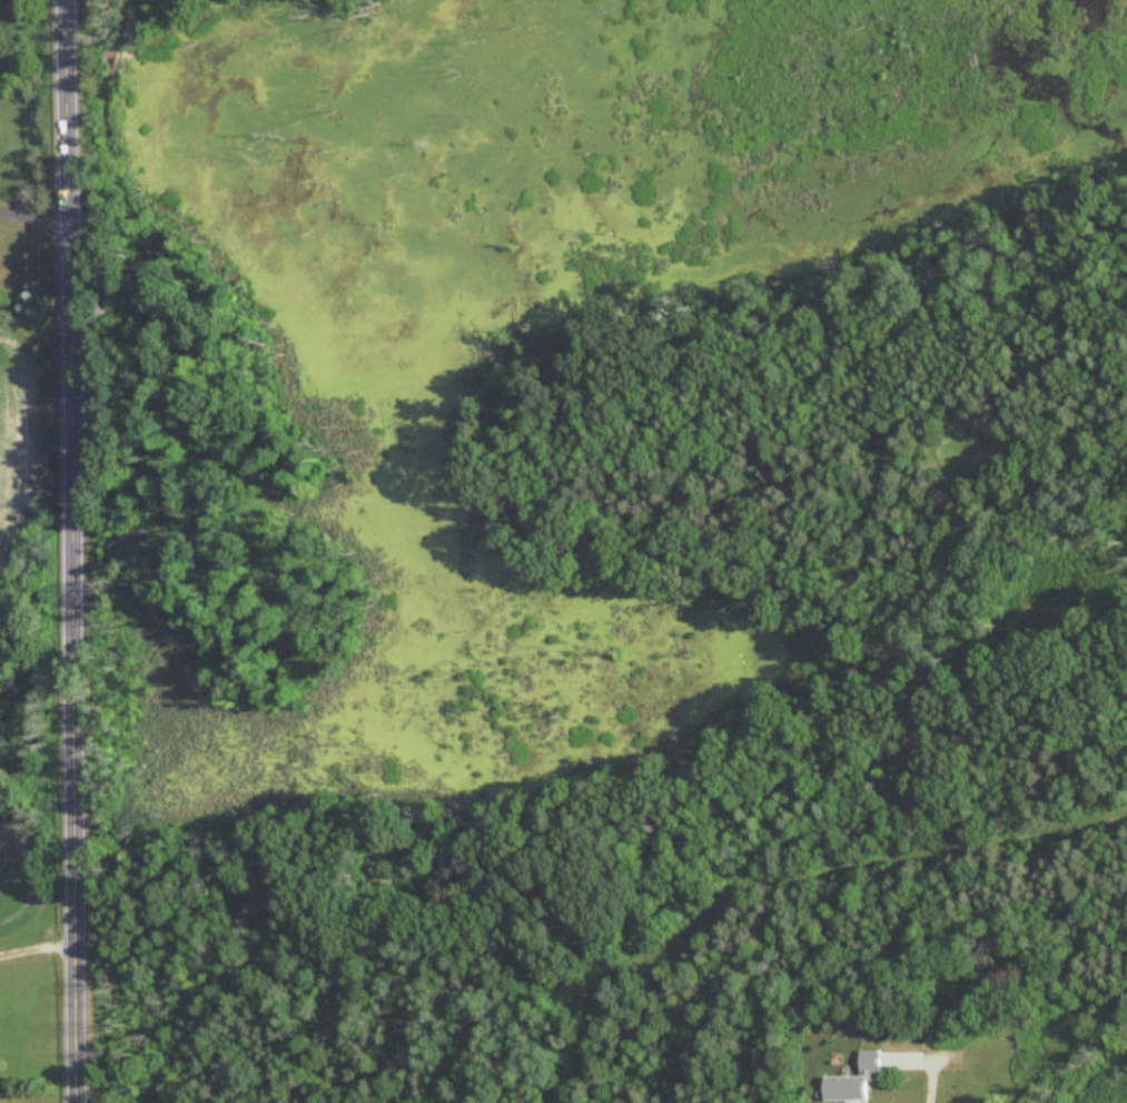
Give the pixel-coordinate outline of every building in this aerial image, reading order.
[(827,1077),(827,1102),(871,1102),(871,1075),(883,1075),(883,1051),(863,1051),(863,1077),(827,1077)]
